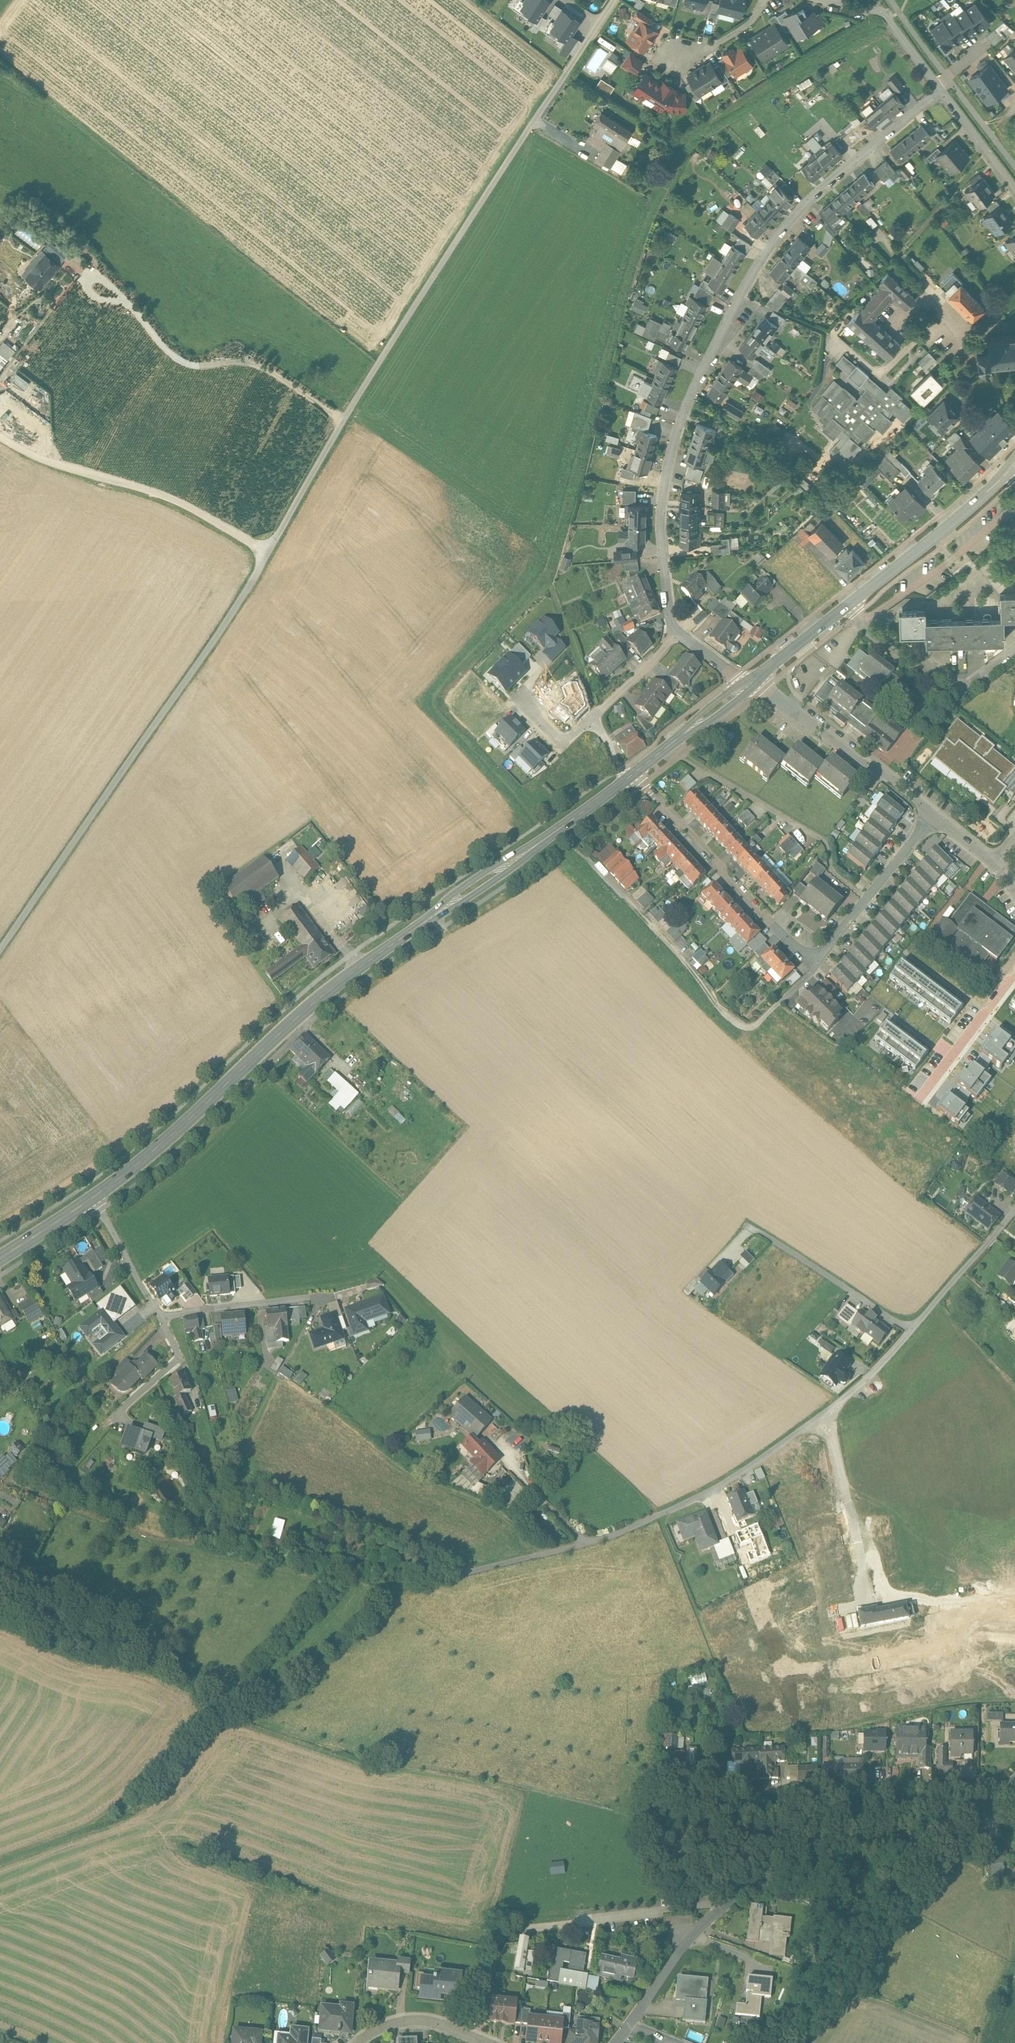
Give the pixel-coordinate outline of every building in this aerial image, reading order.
[(524,1),(520,8),(528,14),(528,15),(537,21),(549,1),(548,0),(525,0),(524,1)] [(702,8),(696,6),(695,12),(708,16),(712,1),(713,0),(704,0),(702,8)] [(719,3),(717,9),(719,10),(741,15),(742,12),(743,12),(745,11),(746,5),(745,3),(744,2),(745,0),(720,0),(719,3)] [(719,3),(712,1),(708,16),(708,19),(716,21),(719,10),(717,9),(719,3)] [(990,22),(975,4),(965,11),(964,10),(979,29),(980,30),(990,22)] [(653,19),(638,9),(633,16),(641,21),(649,25),(653,19)] [(568,13),(562,10),(550,28),(559,34),(558,35),(567,41),(580,21),(574,17),(568,13)] [(813,11),(801,19),(797,13),(795,10),(788,14),(784,17),(791,28),(796,36),(806,29),(807,31),(810,30),(823,22),(818,14),(816,15),(813,11)] [(979,29),(964,10),(955,17),(953,15),(953,16),(969,36),(978,29),(979,29)] [(786,11),(777,16),(784,28),(786,32),(791,28),(784,17),(788,14),(786,11)] [(775,14),(769,19),(773,25),(774,24),(779,31),(784,28),(777,16),(775,14)] [(969,36),(953,16),(944,23),(943,21),(942,22),(958,42),(959,42),(967,35),(969,36)] [(649,25),(641,21),(635,30),(634,29),(627,40),(634,45),(635,48),(637,49),(640,48),(644,51),(651,40),(654,36),(654,35),(657,31),(649,25)] [(958,42),(942,22),(933,29),(947,48),(951,45),(957,41),(958,42)] [(762,31),(775,52),(787,44),(779,31),(774,24),(773,25),(762,31)] [(1003,37),(995,27),(985,35),(994,45),(1003,37)] [(775,52),(762,31),(751,39),(763,59),(775,52)] [(1003,58),(1014,73),(1014,47),(1003,58)] [(736,55),(732,48),(723,53),(725,56),(724,57),(734,72),(736,75),(745,69),(744,68),(751,64),(743,51),(736,55)] [(619,56),(612,51),(609,56),(616,61),(619,56)] [(642,60),(630,52),(622,64),(634,73),(642,60)] [(608,57),(602,66),(611,72),(617,63),(608,57)] [(734,72),(724,57),(717,61),(719,64),(727,76),(734,72)] [(713,68),(709,62),(699,69),(710,87),(721,81),(721,80),(713,68)] [(833,63),(828,67),(832,72),(837,68),(833,63)] [(727,76),(719,64),(713,68),(721,80),(721,81),(722,83),(729,79),(727,76)] [(999,77),(990,65),(970,79),(979,92),(999,77)] [(710,87),(699,69),(688,76),(691,82),(699,94),(700,94),(710,87)] [(661,84),(645,74),(639,82),(642,84),(636,92),(643,97),(641,100),(651,107),(653,103),(660,108),(663,104),(669,108),(682,109),(683,108),(684,95),(681,93),(674,93),(671,91),(674,88),(673,87),(672,87),(664,82),(663,81),(661,84)] [(902,79),(898,74),(894,76),(899,82),(902,79)] [(894,76),(888,81),(897,91),(903,86),(899,82),(894,76)] [(608,95),(614,85),(600,77),(594,88),(608,95)] [(1008,89),(999,77),(979,92),(988,104),(1008,89)] [(801,86),(811,82),(809,78),(800,82),(801,86)] [(691,82),(685,85),(695,101),(701,97),(700,94),(699,94),(691,82)] [(894,93),(880,105),(890,117),(904,104),(894,93)] [(874,109),(869,103),(862,110),(866,115),(865,117),(874,128),(875,129),(890,117),(889,117),(890,117),(880,105),(879,105),(874,109)] [(632,131),(601,112),(595,121),(593,124),(594,125),(598,127),(594,134),(601,139),(603,136),(608,139),(602,149),(615,158),(632,131)] [(874,128),(865,117),(860,122),(869,132),(874,128)] [(869,132),(860,122),(855,127),(863,137),(869,132)] [(851,125),(840,135),(843,136),(853,128),(851,125)] [(931,136),(921,125),(906,137),(916,149),(931,136)] [(863,137),(855,127),(853,128),(862,138),(863,137)] [(853,128),(843,136),(852,147),(862,138),(853,128)] [(945,140),(937,131),(933,135),(940,144),(945,140)] [(832,142),(823,149),(821,147),(812,136),(805,142),(815,153),(828,168),(842,155),(832,142)] [(906,137),(891,149),(901,162),(916,149),(906,137)] [(941,151),(936,156),(937,156),(950,172),(968,157),(955,140),(941,151)] [(938,147),(924,158),(928,163),(937,156),(936,156),(941,151),(938,147)] [(615,158),(602,149),(596,158),(609,167),(615,158)] [(814,153),(808,158),(810,161),(802,168),(813,180),(828,168),(815,153),(814,153)] [(627,164),(617,158),(611,168),(621,173),(627,164)] [(895,171),(886,160),(880,165),(889,176),(895,171)] [(889,176),(880,165),(874,170),(884,181),(889,176)] [(912,173),(904,165),(898,169),(906,178),(912,173)] [(768,174),(762,168),(755,174),(761,180),(768,174)] [(761,180),(769,188),(780,177),(772,169),(768,174),(761,180)] [(864,173),(848,187),(858,199),(874,185),(864,173)] [(979,173),(969,180),(973,185),(982,178),(979,173)] [(973,185),(965,191),(977,207),(994,194),(982,178),(973,185)] [(794,192),(785,182),(781,187),(790,196),(794,192)] [(781,187),(777,184),(768,194),(771,197),(784,209),(793,199),(790,196),(781,187)] [(848,187),(831,202),(841,213),(858,199),(848,187)] [(771,197),(764,204),(758,198),(752,205),(756,209),(770,223),(784,209),(771,197)] [(873,208),(867,200),(863,203),(870,211),(873,208)] [(996,200),(987,207),(990,212),(999,205),(1000,206),(996,200)] [(831,202),(819,212),(828,222),(832,226),(832,225),(844,216),(841,213),(831,202)] [(870,211),(863,203),(862,204),(858,207),(865,215),(870,211)] [(990,212),(985,216),(992,226),(991,227),(996,233),(1012,222),(1008,215),(1007,216),(1000,206),(999,205),(990,212)] [(770,223),(756,209),(747,218),(749,220),(745,225),(757,237),(770,223)] [(739,219),(730,213),(722,224),(731,231),(739,219)] [(838,231),(832,225),(832,226),(828,222),(824,226),(833,236),(838,231)] [(21,223),(15,233),(37,247),(44,237),(21,223)] [(664,235),(673,241),(677,235),(668,229),(664,235)] [(1011,237),(1006,241),(1014,254),(1014,234),(1011,237)] [(750,244),(739,237),(736,243),(746,249),(750,244)] [(810,247),(798,237),(784,254),(796,264),(810,247)] [(822,241),(814,249),(821,255),(829,247),(822,241)] [(732,244),(722,261),(735,269),(745,253),(732,244)] [(41,251),(30,264),(33,267),(27,275),(26,275),(26,276),(40,288),(59,265),(58,265),(58,264),(57,264),(55,262),(54,262),(52,260),(52,259),(51,259),(47,256),(47,255),(46,255),(42,252),(42,251),(41,251)] [(784,254),(770,271),(782,281),(790,271),(799,278),(805,271),(796,264),(784,254)] [(714,260),(712,259),(705,270),(713,275),(708,283),(722,291),(736,269),(735,269),(722,261),(720,264),(718,262),(714,260)] [(953,272),(945,280),(954,289),(960,284),(962,282),(953,272)] [(900,344),(872,319),(892,296),(906,308),(915,298),(887,273),(878,283),(881,286),(861,309),(860,308),(847,323),(887,359),(900,344)] [(817,281),(812,277),(806,283),(811,287),(817,281)] [(785,283),(780,289),(778,287),(770,298),(780,306),(793,289),(785,283)] [(700,284),(694,294),(708,302),(713,293),(700,284)] [(960,284),(954,289),(948,296),(972,320),(984,308),(960,284)] [(707,305),(689,296),(686,303),(689,305),(684,315),(698,322),(707,305)] [(643,301),(637,298),(636,301),(635,300),(632,308),(639,311),(643,304),(642,304),(643,301)] [(780,306),(770,298),(764,304),(777,309),(780,306)] [(784,318),(773,311),(770,317),(781,323),(784,318)] [(684,315),(678,325),(675,324),(668,339),(667,339),(684,348),(685,348),(685,347),(698,322),(684,315)] [(662,323),(650,317),(646,326),(642,334),(654,340),(659,329),(662,323)] [(776,326),(764,317),(752,332),(764,342),(776,326)] [(662,323),(659,329),(665,332),(670,322),(664,320),(662,323)] [(634,330),(642,334),(646,326),(637,322),(634,330)] [(764,342),(752,332),(740,347),(752,356),(764,342)] [(1000,336),(999,334),(998,334),(998,336),(988,337),(988,335),(987,335),(987,337),(986,337),(986,338),(984,338),(984,339),(986,339),(987,343),(985,343),(985,344),(984,344),(984,342),(982,341),(980,341),(979,343),(979,345),(978,345),(978,344),(976,344),(976,345),(975,345),(975,347),(976,347),(976,355),(975,355),(976,357),(976,356),(976,357),(977,357),(977,358),(979,357),(986,356),(987,361),(986,361),(986,362),(988,362),(988,363),(989,363),(989,365),(991,365),(990,362),(1000,362),(1000,364),(1002,364),(1002,361),(1011,361),(1012,363),(1013,363),(1013,360),(1014,360),(1014,335),(1011,335),(1011,333),(1009,333),(1009,335),(1000,336)] [(14,348),(2,339),(0,342),(0,367),(14,348)] [(780,346),(774,341),(770,346),(776,351),(780,346)] [(681,357),(668,351),(666,358),(678,363),(681,357)] [(935,358),(928,351),(918,361),(925,368),(935,358)] [(861,446),(857,442),(861,437),(865,440),(875,429),(872,426),(873,424),(882,432),(892,420),(888,417),(893,412),(902,420),(912,409),(901,399),(902,397),(891,387),(886,392),(881,387),(868,376),(869,375),(857,364),(856,365),(843,354),(836,363),(849,374),(847,375),(859,385),(860,384),(866,388),(857,399),(834,379),(821,394),(822,395),(812,406),(823,416),(820,419),(826,424),(823,428),(834,438),(837,434),(841,437),(830,450),(842,460),(847,454),(851,457),(861,446)] [(676,367),(659,359),(656,366),(654,370),(657,371),(654,378),(668,385),(676,367)] [(743,367),(729,359),(718,375),(719,375),(731,384),(732,384),(736,377),(746,383),(752,375),(742,368),(743,367)] [(763,374),(752,365),(748,370),(759,379),(763,374)] [(18,397),(29,382),(14,370),(3,385),(18,397)] [(930,370),(910,390),(922,403),(943,383),(930,370)] [(731,384),(719,375),(708,391),(721,400),(731,384)] [(668,385),(654,378),(651,384),(648,382),(643,380),(638,392),(660,402),(668,385)] [(754,389),(751,396),(761,400),(764,394),(754,389)] [(789,397),(784,404),(792,410),(797,403),(789,397)] [(960,415),(944,398),(926,415),(942,432),(960,415)] [(659,407),(647,401),(644,408),(656,413),(659,407)] [(737,407),(728,401),(722,409),(732,415),(737,407)] [(998,410),(991,416),(990,415),(977,427),(979,429),(971,436),(989,455),(1007,437),(1006,437),(1014,428),(998,410)] [(651,417),(634,411),(630,425),(647,430),(651,417)] [(913,422),(918,427),(927,419),(922,413),(913,422)] [(715,429),(697,423),(691,441),(706,446),(710,435),(713,436),(715,429)] [(656,435),(638,430),(636,437),(639,438),(636,449),(651,453),(656,435)] [(617,442),(618,436),(607,433),(605,438),(617,442)] [(970,445),(960,436),(955,440),(960,445),(960,444),(965,449),(970,445)] [(691,441),(685,460),(704,466),(706,459),(703,457),(706,446),(691,441)] [(965,449),(960,444),(960,445),(946,458),(952,464),(951,465),(964,478),(968,474),(969,475),(980,464),(965,449)] [(620,449),(609,446),(607,453),(618,456),(620,449)] [(651,453),(636,449),(633,460),(630,459),(627,466),(646,472),(651,453)] [(881,451),(855,477),(864,487),(881,470),(890,480),(900,471),(896,467),(897,467),(881,451)] [(910,471),(902,462),(897,467),(896,467),(900,471),(905,476),(910,471)] [(685,476),(701,480),(703,468),(688,464),(685,476)] [(635,471),(623,467),(621,475),(633,479),(635,471)] [(946,480),(933,467),(918,481),(931,495),(946,480)] [(925,506),(906,486),(896,496),(892,493),(886,499),(889,502),(893,507),(894,509),(895,509),(902,517),(908,511),(913,516),(925,506)] [(724,491),(712,489),(712,504),(724,505),(724,491)] [(635,490),(623,490),(623,502),(635,503),(635,490)] [(701,493),(681,493),(681,506),(700,506),(701,493)] [(645,505),(626,505),(626,507),(620,507),(619,515),(626,515),(626,516),(629,517),(629,524),(645,524),(645,505)] [(700,506),(681,506),(681,525),(696,525),(696,518),(699,518),(699,519),(700,519),(700,506)] [(715,512),(707,512),(707,525),(715,525),(715,512)] [(734,512),(721,512),(721,526),(733,526),(734,512)] [(645,524),(629,524),(629,536),(625,536),(625,543),(644,544),(645,524)] [(696,525),(681,525),(680,544),(699,545),(699,537),(696,537),(696,525)] [(804,527),(794,537),(802,544),(811,535),(804,527)] [(843,544),(826,527),(814,539),(831,556),(843,544)] [(722,543),(711,544),(712,553),(730,552),(728,537),(721,538),(722,543)] [(850,552),(846,548),(838,556),(841,559),(835,565),(847,578),(864,562),(852,549),(850,552)] [(635,549),(623,550),(624,562),(636,560),(635,549)] [(636,560),(624,562),(625,573),(638,572),(636,560)] [(700,581),(695,575),(681,589),(694,603),(699,598),(697,595),(705,587),(714,596),(721,590),(715,583),(716,583),(707,574),(700,581)] [(776,584),(768,575),(763,579),(771,588),(776,584)] [(644,577),(626,585),(629,592),(632,591),(637,602),(652,595),(644,577)] [(763,578),(755,586),(765,597),(773,589),(771,588),(763,579),(763,578)] [(754,585),(741,596),(753,610),(766,598),(765,597),(755,586),(754,585)] [(1000,593),(1000,617),(1003,617),(1014,617),(1014,593),(1000,593)] [(637,602),(629,605),(634,617),(639,615),(641,621),(659,613),(652,595),(637,602)] [(731,612),(720,604),(711,613),(723,622),(723,621),(724,622),(726,620),(725,620),(731,612)] [(924,609),(904,610),(899,615),(899,628),(904,633),(925,632),(925,619),(925,617),(924,617),(924,609)] [(703,612),(693,621),(697,626),(707,617),(703,612)] [(985,618),(977,618),(977,641),(1003,641),(1003,617),(1000,617),(990,618),(989,614),(988,613),(986,613),(985,614),(985,618)] [(977,641),(977,618),(951,619),(951,642),(977,641)] [(951,619),(925,619),(925,632),(925,643),(951,642),(951,619)] [(549,648),(556,641),(553,639),(558,634),(544,620),(529,634),(544,648),(546,646),(549,648)] [(724,622),(723,621),(723,622),(711,639),(726,650),(731,653),(734,654),(736,654),(738,651),(738,649),(736,647),(731,643),(739,633),(724,622)] [(632,622),(622,626),(625,632),(634,628),(632,622)] [(622,626),(612,631),(614,637),(621,634),(625,632),(622,626)] [(759,640),(763,631),(754,627),(750,635),(759,640)] [(639,632),(634,637),(633,635),(627,641),(631,646),(640,655),(651,645),(639,632)] [(627,641),(621,634),(614,637),(624,648),(627,650),(631,646),(627,641)] [(599,648),(589,657),(589,661),(592,665),(591,666),(604,679),(612,671),(611,671),(617,666),(618,667),(625,660),(626,660),(619,653),(612,646),(606,640),(599,647),(599,648)] [(556,641),(549,648),(544,654),(552,662),(564,651),(563,647),(556,641)] [(519,645),(508,655),(520,667),(531,657),(519,645)] [(627,650),(624,648),(619,653),(626,660),(625,660),(627,662),(633,656),(627,650)] [(876,665),(859,651),(847,667),(854,673),(864,681),(869,675),(883,686),(882,687),(883,688),(884,687),(895,696),(904,684),(878,663),(876,665)] [(525,672),(520,667),(508,655),(489,675),(506,692),(525,672)] [(685,656),(669,677),(679,684),(684,688),(685,686),(689,686),(688,682),(700,666),(685,656)] [(847,667),(843,664),(836,672),(848,681),(854,673),(847,667)] [(679,684),(669,677),(666,682),(675,689),(679,684)] [(662,686),(654,681),(645,693),(661,705),(670,693),(670,692),(662,686)] [(675,689),(666,682),(662,686),(670,692),(670,693),(672,694),(675,689)] [(835,691),(827,685),(816,698),(837,714),(836,715),(846,723),(863,701),(841,684),(835,691)] [(585,708),(577,685),(562,690),(566,700),(560,706),(571,717),(574,720),(585,708)] [(661,705),(645,693),(635,706),(643,712),(651,718),(652,718),(661,705)] [(863,701),(846,723),(847,724),(862,736),(879,714),(863,701)] [(571,717),(560,706),(555,712),(566,723),(571,717)] [(651,718),(643,712),(640,717),(649,724),(653,719),(652,718),(651,718)] [(903,732),(879,714),(862,736),(875,746),(875,747),(883,752),(887,752),(903,732)] [(499,729),(491,737),(505,752),(525,732),(511,717),(499,729)] [(981,741),(957,722),(944,738),(948,741),(935,758),(994,804),(1005,790),(1001,787),(1014,770),(991,750),(992,749),(982,740),(981,741)] [(487,733),(491,737),(499,729),(495,725),(487,733)] [(632,727),(614,739),(617,743),(635,731),(632,727)] [(635,731),(617,743),(628,759),(646,747),(635,731)] [(786,760),(758,737),(740,759),(768,781),(782,764),(786,760)] [(525,751),(520,756),(533,770),(548,755),(534,741),(525,751)] [(824,766),(798,745),(786,760),(782,764),(808,786),(816,776),(824,766)] [(520,756),(525,751),(520,747),(510,757),(515,761),(520,756)] [(858,778),(832,757),(824,766),(816,776),(842,798),(858,778)] [(696,784),(688,776),(679,784),(687,793),(696,784)] [(696,793),(684,805),(693,815),(705,803),(696,793)] [(904,813),(885,798),(876,809),(878,810),(895,824),(904,813)] [(724,807),(729,813),(735,807),(730,801),(724,807)] [(714,813),(705,803),(693,815),(702,824),(714,813)] [(747,810),(738,818),(742,823),(751,815),(747,810)] [(895,824),(878,810),(869,820),(870,821),(888,835),(896,825),(895,824)] [(714,813),(702,824),(711,834),(723,822),(714,813)] [(751,815),(742,823),(746,827),(755,819),(751,815)] [(652,818),(635,834),(643,842),(659,827),(652,819),(653,818),(652,818)] [(888,835),(870,821),(861,832),(863,833),(880,847),(889,836),(888,835)] [(723,822),(711,834),(720,843),(732,832),(723,822)] [(659,827),(643,842),(648,848),(653,844),(657,848),(669,836),(660,826),(659,827)] [(741,842),(732,832),(720,843),(729,853),(741,842)] [(880,847),(863,833),(854,844),(855,845),(873,859),(881,848),(880,847)] [(669,836),(657,848),(661,852),(655,858),(660,863),(678,846),(669,836)] [(741,842),(729,853),(738,863),(750,851),(761,841),(756,836),(745,846),(741,842)] [(790,837),(779,847),(786,854),(797,844),(790,837)] [(798,845),(788,854),(794,860),(803,851),(798,845)] [(873,859),(855,845),(846,856),(865,871),(874,860),(873,859)] [(678,846),(660,863),(665,868),(671,863),(675,867),(687,855),(678,846)] [(307,853),(301,847),(286,861),(304,880),(319,867),(313,861),(307,853)] [(953,865),(936,848),(926,858),(927,859),(943,875),(953,865)] [(310,851),(307,853),(313,861),(316,858),(310,851)] [(750,851),(738,863),(747,872),(759,861),(750,851)] [(616,853),(603,865),(610,872),(623,860),(616,853)] [(687,855),(675,867),(680,872),(675,876),(679,881),(684,877),(696,865),(687,855)] [(263,857),(223,887),(238,908),(245,903),(260,892),(279,878),(263,857)] [(943,875),(927,859),(917,869),(918,870),(934,886),(944,876),(943,875)] [(623,869),(620,865),(621,864),(620,864),(624,861),(623,860),(610,872),(619,882),(631,872),(633,870),(628,865),(623,869)] [(759,861),(747,872),(756,882),(768,871),(759,861)] [(826,870),(817,863),(809,872),(818,880),(826,870)] [(696,865),(684,877),(693,887),(706,875),(696,865)] [(934,886),(918,870),(908,880),(909,881),(925,896),(935,887),(934,886)] [(768,871),(756,882),(765,892),(777,880),(768,871)] [(631,872),(619,882),(626,890),(638,879),(631,872)] [(708,879),(700,886),(704,890),(711,883),(708,879)] [(786,890),(777,880),(765,892),(774,902),(774,901),(780,907),(787,898),(792,894),(787,889),(786,890)] [(815,881),(800,900),(827,921),(842,902),(815,881)] [(925,896),(909,881),(900,890),(901,891),(917,907),(927,897),(925,896)] [(714,885),(699,898),(704,904),(707,902),(717,913),(729,901),(719,890),(714,885)] [(642,888),(632,897),(637,902),(647,893),(642,888)] [(917,907),(901,891),(891,901),(892,902),(908,918),(918,908),(917,907)] [(260,892),(245,903),(251,910),(265,900),(260,892)] [(647,893),(637,902),(644,909),(654,900),(647,893)] [(970,894),(948,924),(989,955),(997,961),(1012,941),(1012,940),(1014,936),(1014,928),(970,894)] [(729,901),(717,913),(727,924),(740,912),(729,901)] [(908,918),(892,902),(882,912),(883,913),(899,929),(909,919),(908,918)] [(323,939),(298,904),(279,918),(300,948),(307,957),(326,943),(323,938),(323,939)] [(658,907),(649,914),(653,919),(662,911),(658,907)] [(662,911),(653,919),(658,924),(666,916),(662,911)] [(740,912),(727,924),(737,934),(750,923),(740,912)] [(899,929),(883,913),(874,923),(875,924),(891,940),(901,930),(899,929)] [(675,925),(667,916),(666,916),(658,924),(666,933),(675,925)] [(675,925),(666,933),(674,942),(687,929),(686,927),(688,925),(685,922),(682,924),(679,921),(675,925)] [(989,955),(948,924),(945,921),(942,925),(937,926),(932,933),(979,969),(989,955)] [(760,934),(750,923),(737,934),(747,946),(751,942),(760,934)] [(875,924),(865,934),(866,935),(882,951),(892,941),(891,940),(875,924)] [(760,934),(751,942),(755,946),(764,938),(760,934)] [(882,951),(866,935),(856,944),(857,945),(874,961),(883,952),(882,951)] [(326,943),(307,957),(315,969),(335,954),(326,943)] [(764,943),(754,953),(761,960),(771,951),(764,943)] [(874,961),(857,945),(848,955),(849,956),(865,972),(875,962),(874,961)] [(300,948),(266,973),(273,982),(307,957),(300,948)] [(761,960),(756,965),(766,976),(767,975),(784,960),(773,948),(761,960)] [(701,950),(693,958),(697,963),(704,957),(706,955),(701,950)] [(865,972),(849,956),(839,966),(840,967),(856,983),(866,973),(865,972)] [(704,957),(697,963),(701,967),(708,961),(704,957)] [(784,960),(767,975),(777,985),(781,982),(794,971),(784,960)] [(890,978),(900,986),(913,969),(903,961),(890,978)] [(856,983),(840,967),(830,977),(853,999),(863,989),(856,983)] [(910,994),(923,976),(913,969),(900,986),(910,994)] [(796,973),(786,981),(791,987),(801,978),(796,973)] [(920,1001),(933,984),(923,976),(910,994),(920,1001)] [(930,1009),(943,991),(933,984),(920,1001),(930,1009)] [(818,990),(813,995),(809,992),(796,1006),(797,1006),(799,1004),(806,1011),(804,1013),(811,1020),(812,1019),(818,1026),(822,1022),(830,1029),(827,1031),(828,1032),(838,1021),(835,1018),(840,1013),(831,1004),(831,1003),(827,999),(827,1000),(818,990)] [(940,1016),(953,999),(943,991),(930,1009),(940,1016)] [(963,1007),(953,999),(940,1016),(950,1024),(963,1007)] [(885,1048),(898,1030),(887,1022),(874,1040),(885,1048)] [(1002,1028),(998,1033),(1008,1040),(1011,1035),(1002,1028)] [(898,1030),(885,1048),(895,1055),(908,1038),(898,1030)] [(979,1052),(982,1055),(991,1062),(1001,1069),(1014,1051),(1014,1046),(1008,1040),(998,1033),(995,1031),(979,1052)] [(330,1059),(305,1034),(290,1050),(308,1068),(299,1077),(306,1084),(330,1059)] [(908,1038),(895,1055),(905,1063),(918,1045),(908,1038)] [(928,1053),(918,1045),(905,1063),(915,1070),(928,1053)] [(991,1062),(982,1055),(977,1060),(987,1068),(991,1062)] [(987,1068),(977,1060),(973,1066),(986,1076),(990,1070),(987,1068)] [(963,1074),(984,1090),(991,1080),(986,1076),(973,1066),(970,1064),(963,1074)] [(328,1082),(340,1093),(347,1085),(335,1074),(328,1082)] [(976,1099),(984,1090),(963,1074),(955,1084),(958,1086),(971,1095),(976,1099)] [(347,1085),(340,1093),(330,1104),(337,1110),(341,1106),(344,1109),(358,1094),(347,1085)] [(971,1095),(958,1086),(954,1092),(966,1101),(971,1095)] [(966,1101),(954,1092),(949,1097),(963,1108),(968,1102),(966,1101)] [(946,1095),(936,1109),(958,1125),(968,1112),(963,1108),(949,1097),(946,1095)] [(352,1115),(363,1103),(357,1098),(346,1110),(352,1115)] [(1002,1173),(995,1183),(1009,1193),(1014,1185),(1014,1183),(1002,1173)] [(1000,1216),(976,1198),(965,1213),(989,1231),(1000,1216)] [(101,1248),(94,1252),(101,1264),(108,1259),(101,1248)] [(94,1252),(80,1260),(82,1265),(89,1261),(96,1272),(103,1267),(101,1264),(94,1252)] [(749,1266),(742,1259),(739,1263),(745,1269),(749,1266)] [(80,1260),(64,1270),(74,1285),(89,1276),(82,1265),(80,1260)] [(1009,1261),(998,1275),(1010,1284),(1014,1278),(1014,1266),(1009,1261)] [(720,1263),(712,1272),(712,1271),(701,1283),(700,1283),(701,1284),(714,1296),(725,1284),(733,1276),(720,1263)] [(74,1285),(68,1288),(76,1301),(87,1294),(97,1289),(98,1288),(90,1275),(74,1285)] [(164,1276),(150,1287),(160,1301),(167,1296),(172,1303),(179,1298),(174,1290),(164,1276)] [(228,1278),(209,1280),(210,1297),(235,1294),(235,1289),(233,1278),(228,1278)] [(696,1279),(687,1288),(692,1293),(701,1284),(700,1283),(701,1283),(696,1279)] [(377,1281),(365,1284),(367,1291),(384,1286),(377,1281)] [(188,1284),(182,1289),(190,1299),(196,1294),(188,1284)] [(97,1289),(87,1294),(92,1303),(104,1294),(101,1289),(98,1290),(97,1289)] [(120,1289),(98,1306),(102,1311),(112,1324),(113,1323),(127,1312),(123,1306),(130,1301),(120,1289)] [(19,1317),(15,1310),(12,1311),(0,1291),(0,1328),(19,1317)] [(33,1298),(20,1306),(29,1321),(42,1314),(33,1298)] [(366,1305),(347,1312),(355,1335),(367,1331),(364,1323),(365,1323),(364,1322),(388,1314),(383,1298),(366,1304),(366,1305)] [(337,1303),(328,1306),(331,1316),(332,1319),(336,1317),(342,1315),(337,1303)] [(859,1314),(846,1305),(836,1318),(849,1328),(852,1324),(859,1314)] [(298,1308),(285,1309),(287,1321),(300,1320),(298,1308)] [(285,1309),(267,1311),(268,1328),(265,1329),(267,1341),(276,1340),(276,1343),(289,1341),(287,1326),(287,1321),(285,1309)] [(113,1323),(112,1324),(102,1311),(82,1326),(82,1330),(88,1337),(101,1327),(107,1335),(94,1345),(101,1355),(124,1337),(113,1323)] [(868,1315),(862,1311),(859,1314),(852,1324),(858,1328),(856,1331),(863,1336),(865,1334),(875,1321),(877,1318),(869,1313),(868,1315)] [(244,1314),(222,1316),(224,1336),(232,1335),(232,1337),(238,1337),(238,1335),(245,1334),(244,1314)] [(196,1316),(183,1319),(186,1334),(193,1332),(201,1330),(205,1329),(203,1320),(197,1321),(196,1316)] [(325,1330),(318,1333),(318,1331),(310,1334),(315,1349),(333,1342),(334,1344),(344,1340),(336,1317),(332,1319),(331,1316),(321,1319),(325,1330)] [(889,1331),(875,1321),(865,1334),(879,1345),(889,1331)] [(221,1325),(214,1326),(215,1334),(217,1342),(222,1341),(221,1325)] [(201,1330),(193,1332),(195,1342),(203,1340),(201,1330)] [(835,1349),(825,1343),(821,1349),(831,1355),(835,1349)] [(147,1356),(138,1365),(136,1364),(134,1364),(131,1365),(129,1367),(133,1370),(125,1378),(122,1374),(118,1378),(112,1385),(118,1390),(120,1391),(121,1392),(123,1392),(125,1392),(127,1391),(129,1390),(130,1388),(140,1378),(143,1380),(157,1365),(147,1356)] [(834,1356),(821,1377),(835,1387),(839,1381),(843,1384),(845,1383),(848,1379),(848,1377),(844,1374),(849,1366),(834,1356)] [(278,1357),(271,1369),(276,1372),(283,1360),(278,1357)] [(129,1367),(125,1362),(117,1370),(122,1374),(125,1378),(133,1370),(129,1367)] [(281,1365),(277,1372),(289,1379),(293,1372),(281,1365)] [(17,1368),(11,1372),(9,1373),(11,1377),(13,1376),(15,1378),(21,1374),(17,1368)] [(300,1384),(307,1375),(301,1371),(294,1380),(300,1384)] [(184,1374),(170,1380),(177,1397),(174,1398),(180,1410),(189,1406),(184,1394),(191,1391),(184,1374)] [(236,1380),(229,1382),(231,1389),(238,1387),(236,1380)] [(235,1389),(227,1392),(230,1403),(239,1401),(235,1389)] [(489,1421),(466,1401),(452,1416),(462,1425),(467,1420),(474,1426),(473,1427),(478,1432),(489,1421)] [(189,1406),(180,1410),(182,1415),(191,1411),(189,1406)] [(164,1432),(146,1425),(143,1434),(152,1437),(151,1437),(161,1441),(164,1432)] [(143,1434),(128,1429),(122,1445),(146,1453),(151,1437),(152,1437),(143,1434)] [(427,1431),(417,1432),(418,1441),(428,1440),(427,1431)] [(498,1459),(482,1443),(478,1447),(471,1440),(465,1445),(477,1459),(481,1462),(475,1468),(482,1475),(498,1459)] [(19,1443),(15,1442),(12,1445),(12,1449),(16,1453),(23,1447),(19,1443)] [(0,1456),(0,1467),(14,1455),(10,1451),(5,1455),(3,1453),(0,1456)] [(477,1459),(461,1474),(474,1487),(484,1477),(482,1475),(475,1468),(481,1462),(477,1459)] [(750,1507),(744,1491),(727,1497),(737,1522),(754,1515),(750,1507)] [(766,1510),(763,1501),(750,1507),(754,1515),(766,1510)] [(705,1513),(677,1524),(684,1540),(695,1536),(701,1551),(718,1545),(705,1513)] [(285,1521),(276,1519),(273,1529),(278,1531),(276,1535),(271,1534),(270,1538),(279,1541),(279,1540),(287,1542),(289,1532),(282,1530),(285,1521)] [(757,1525),(736,1534),(741,1545),(762,1536),(757,1525)] [(285,1548),(287,1542),(279,1540),(279,1541),(270,1538),(269,1543),(285,1548)] [(730,1544),(719,1548),(723,1559),(734,1555),(730,1544)] [(906,1605),(876,1611),(876,1609),(858,1612),(859,1617),(861,1627),(874,1625),(890,1621),(908,1618),(906,1605)] [(764,1635),(753,1637),(754,1644),(765,1642),(764,1635)] [(1000,1723),(1000,1738),(1008,1738),(1008,1740),(1014,1740),(1014,1723),(1000,1723)] [(925,1727),(897,1727),(897,1755),(906,1755),(906,1754),(920,1754),(925,1753),(925,1746),(925,1727)] [(885,1748),(885,1728),(877,1728),(877,1731),(865,1731),(865,1748),(885,1748)] [(973,1730),(951,1730),(951,1754),(961,1754),(961,1752),(973,1752),(973,1730)] [(664,1731),(664,1743),(678,1744),(678,1731),(664,1731)] [(784,1744),(760,1746),(761,1756),(776,1756),(776,1757),(785,1757),(784,1744)] [(760,1746),(732,1747),(733,1758),(740,1758),(757,1757),(761,1756),(760,1746)] [(931,1746),(925,1746),(925,1753),(920,1754),(920,1764),(932,1764),(931,1746)] [(688,1749),(671,1748),(671,1773),(688,1773),(688,1749)] [(761,1756),(757,1757),(758,1774),(779,1772),(778,1763),(776,1764),(776,1757),(776,1756),(761,1756)] [(757,1757),(740,1758),(740,1775),(758,1774),(757,1757)] [(727,1775),(740,1775),(740,1758),(733,1758),(727,1758),(727,1775)] [(864,1760),(822,1761),(822,1775),(864,1774),(864,1760)] [(796,1772),(797,1762),(785,1761),(785,1771),(796,1772)] [(818,1761),(798,1762),(798,1776),(818,1775),(818,1761)] [(1003,1861),(1003,1846),(991,1846),(991,1860),(1003,1861)] [(550,1871),(564,1871),(564,1859),(550,1860),(550,1871)] [(1003,1874),(1004,1861),(1003,1861),(991,1860),(991,1873),(1003,1874)] [(716,1874),(704,1875),(706,1890),(718,1889),(716,1874)] [(775,1919),(762,1918),(764,1905),(751,1904),(747,1940),(759,1941),(759,1934),(773,1936),(772,1942),(785,1944),(786,1936),(788,1936),(790,1919),(775,1917),(775,1919)] [(516,1968),(525,1969),(525,1960),(532,1961),(532,1950),(528,1949),(529,1937),(518,1936),(516,1968)] [(785,1944),(772,1942),(771,1953),(783,1955),(785,1944)] [(587,1952),(553,1947),(547,1980),(559,1982),(561,1970),(562,1970),(564,1961),(570,1962),(568,1971),(580,1973),(582,1965),(584,1965),(585,1965),(586,1964),(586,1962),(585,1961),(587,1952)] [(335,1958),(328,1950),(321,1955),(328,1963),(335,1958)] [(620,1960),(602,1956),(598,1974),(621,1978),(622,1973),(629,1975),(628,1975),(634,1976),(635,1970),(637,1958),(621,1955),(620,1960)] [(410,1960),(398,1959),(398,1962),(400,1963),(399,1972),(409,1973),(410,1960)] [(398,1962),(384,1961),(384,1963),(371,1962),(369,1986),(397,1988),(399,1972),(400,1963),(398,1962)] [(562,1970),(561,1970),(559,1982),(585,1986),(587,1976),(587,1974),(580,1973),(568,1971),(562,1970)] [(450,1973),(437,1972),(436,1978),(434,1978),(434,1979),(423,1978),(421,1997),(436,1998),(437,1993),(448,1994),(448,1990),(455,1990),(456,1977),(449,1976),(450,1973)] [(598,1978),(587,1976),(585,1986),(597,1988),(598,1978)] [(771,1997),(773,1978),(748,1976),(746,1992),(753,1992),(752,1996),(771,1997)] [(468,1978),(456,1977),(455,1990),(466,1991),(468,1978)] [(525,1980),(526,1987),(542,1985),(542,1978),(525,1980)] [(688,1980),(678,1979),(676,1999),(685,2000),(683,2020),(705,2022),(707,2001),(701,2001),(702,1992),(706,1992),(706,1990),(704,1990),(705,1980),(706,1980),(688,1978),(688,1980)] [(501,2000),(486,1998),(485,2003),(484,2016),(484,2021),(492,2022),(491,2022),(492,2022),(499,2022),(499,2023),(501,2000)] [(516,2001),(501,2000),(499,2023),(499,2022),(506,2023),(514,2024),(516,2008),(516,2001)] [(485,2003),(478,2003),(477,2016),(484,2016),(485,2003)] [(342,2010),(333,2009),(333,2008),(324,2007),(322,2028),(339,2030),(339,2032),(341,2032),(341,2030),(350,2031),(352,2006),(343,2005),(342,2010)] [(523,2009),(516,2008),(515,2022),(521,2023),(523,2009)] [(530,2009),(523,2009),(521,2023),(528,2024),(529,2017),(530,2017),(530,2009)] [(571,2013),(563,2013),(562,2020),(563,2020),(562,2027),(569,2028),(571,2013)] [(530,2017),(529,2017),(528,2024),(527,2041),(544,2042),(546,2019),(530,2017)] [(578,2018),(577,2031),(578,2031),(576,2042),(596,2042),(596,2037),(599,2035),(600,2020),(578,2018)] [(546,2019),(544,2042),(549,2042),(561,2042),(562,2027),(563,2020),(562,2020),(546,2019)] [(292,2029),(292,2038),(280,2036),(279,2042),(306,2042),(307,2030),(292,2029)] [(569,2030),(568,2042),(576,2042),(578,2031),(577,2031),(569,2030)] [(235,2034),(234,2042),(260,2042),(261,2033),(249,2032),(249,2035),(235,2034)]
